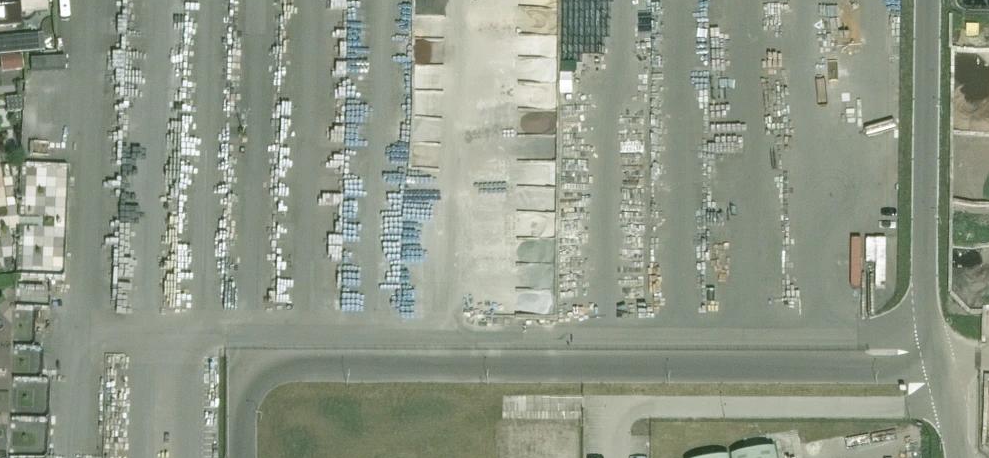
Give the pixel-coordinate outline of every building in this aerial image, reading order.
[(20,25),(19,13),(47,11),(46,0),(0,0),(0,27),(20,25)] [(962,25),(962,40),(985,41),(986,25),(962,25)] [(28,38),(0,40),(0,55),(29,52),(28,38)] [(33,284),(35,271),(21,269),(19,282),(33,284)] [(775,449),(732,457),(733,457),(777,457),(775,449)]
